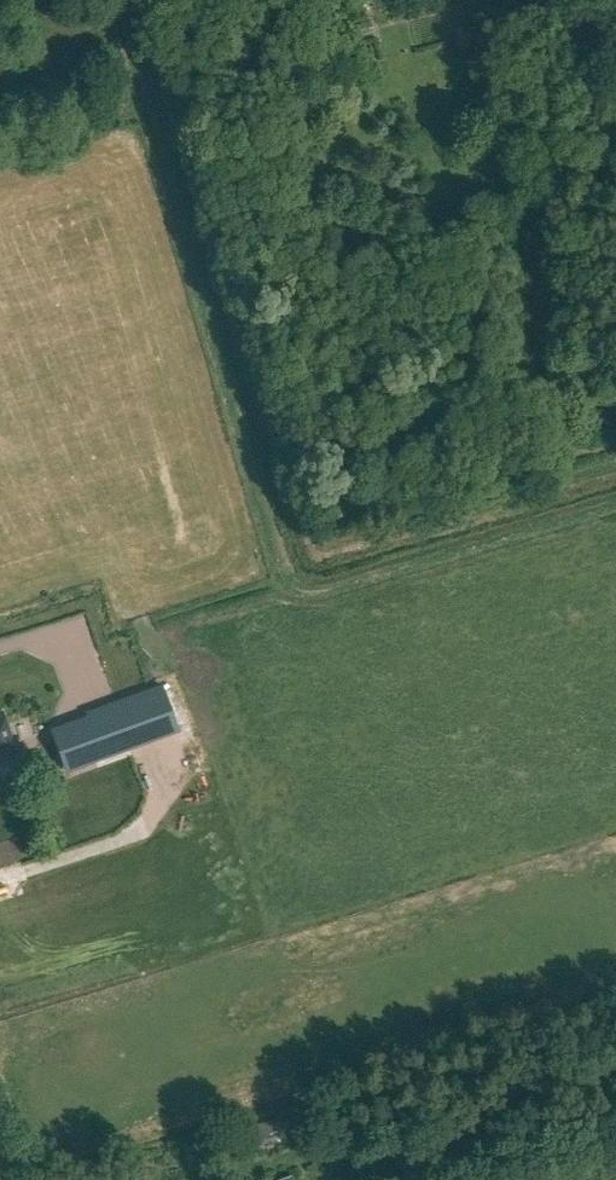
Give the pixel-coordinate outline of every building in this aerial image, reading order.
[(350,26),(353,39),(374,34),(371,22),(350,26)] [(163,685),(50,725),(66,769),(179,728),(163,685)] [(17,755),(4,712),(0,713),(0,760),(17,755)] [(207,1143),(212,1161),(286,1137),(281,1119),(207,1143)]
